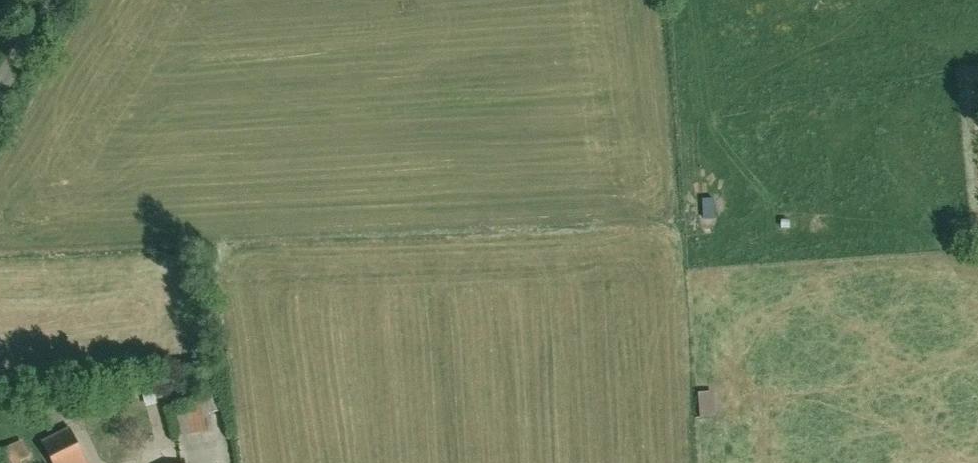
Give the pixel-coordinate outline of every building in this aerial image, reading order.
[(699,390),(700,414),(716,413),(715,389),(699,390)] [(177,413),(180,434),(206,431),(203,409),(177,413)] [(54,462),(89,462),(70,426),(42,440),(54,462)] [(7,461),(8,462),(21,462),(33,456),(24,438),(0,449),(0,462),(3,462),(7,461)]
